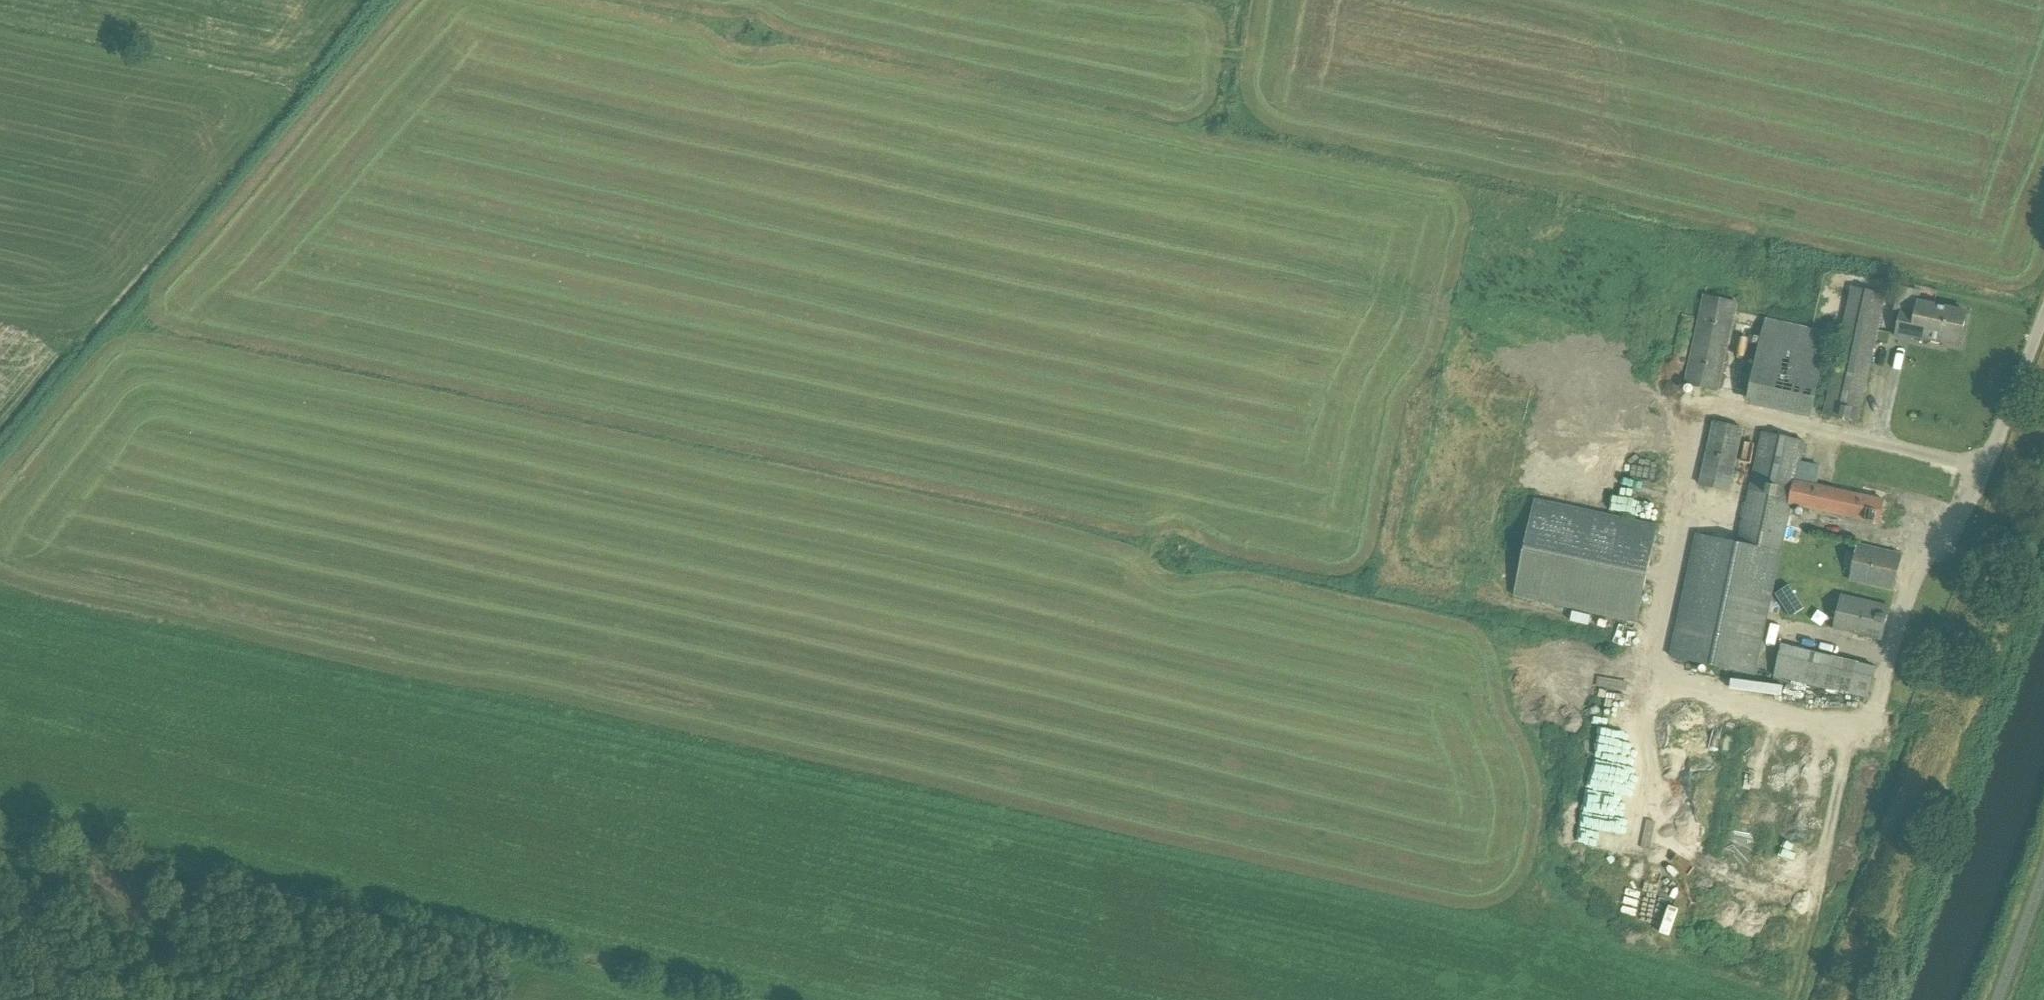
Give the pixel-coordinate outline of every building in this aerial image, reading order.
[(1858,421),(1886,295),(1852,287),(1824,414),(1858,421)] [(1717,391),(1737,303),(1703,296),(1684,383),(1717,391)] [(1896,336),(1913,340),(1915,335),(1959,345),(1966,312),(1919,302),(1916,314),(1901,311),(1896,336)] [(1729,491),(1743,429),(1713,422),(1700,484),(1729,491)] [(1883,499),(1817,485),(1821,466),(1800,462),(1804,442),(1762,433),(1738,543),(1696,534),(1671,656),(1754,674),(1780,551),(1791,503),(1879,522),(1883,499)] [(1516,595),(1637,622),(1657,526),(1535,499),(1516,595)] [(1901,554),(1859,544),(1850,580),(1893,590),(1901,554)] [(1889,607),(1841,595),(1833,628),(1882,639),(1889,607)] [(1875,666),(1860,663),(1852,694),(1867,697),(1872,677),(1875,666)]
